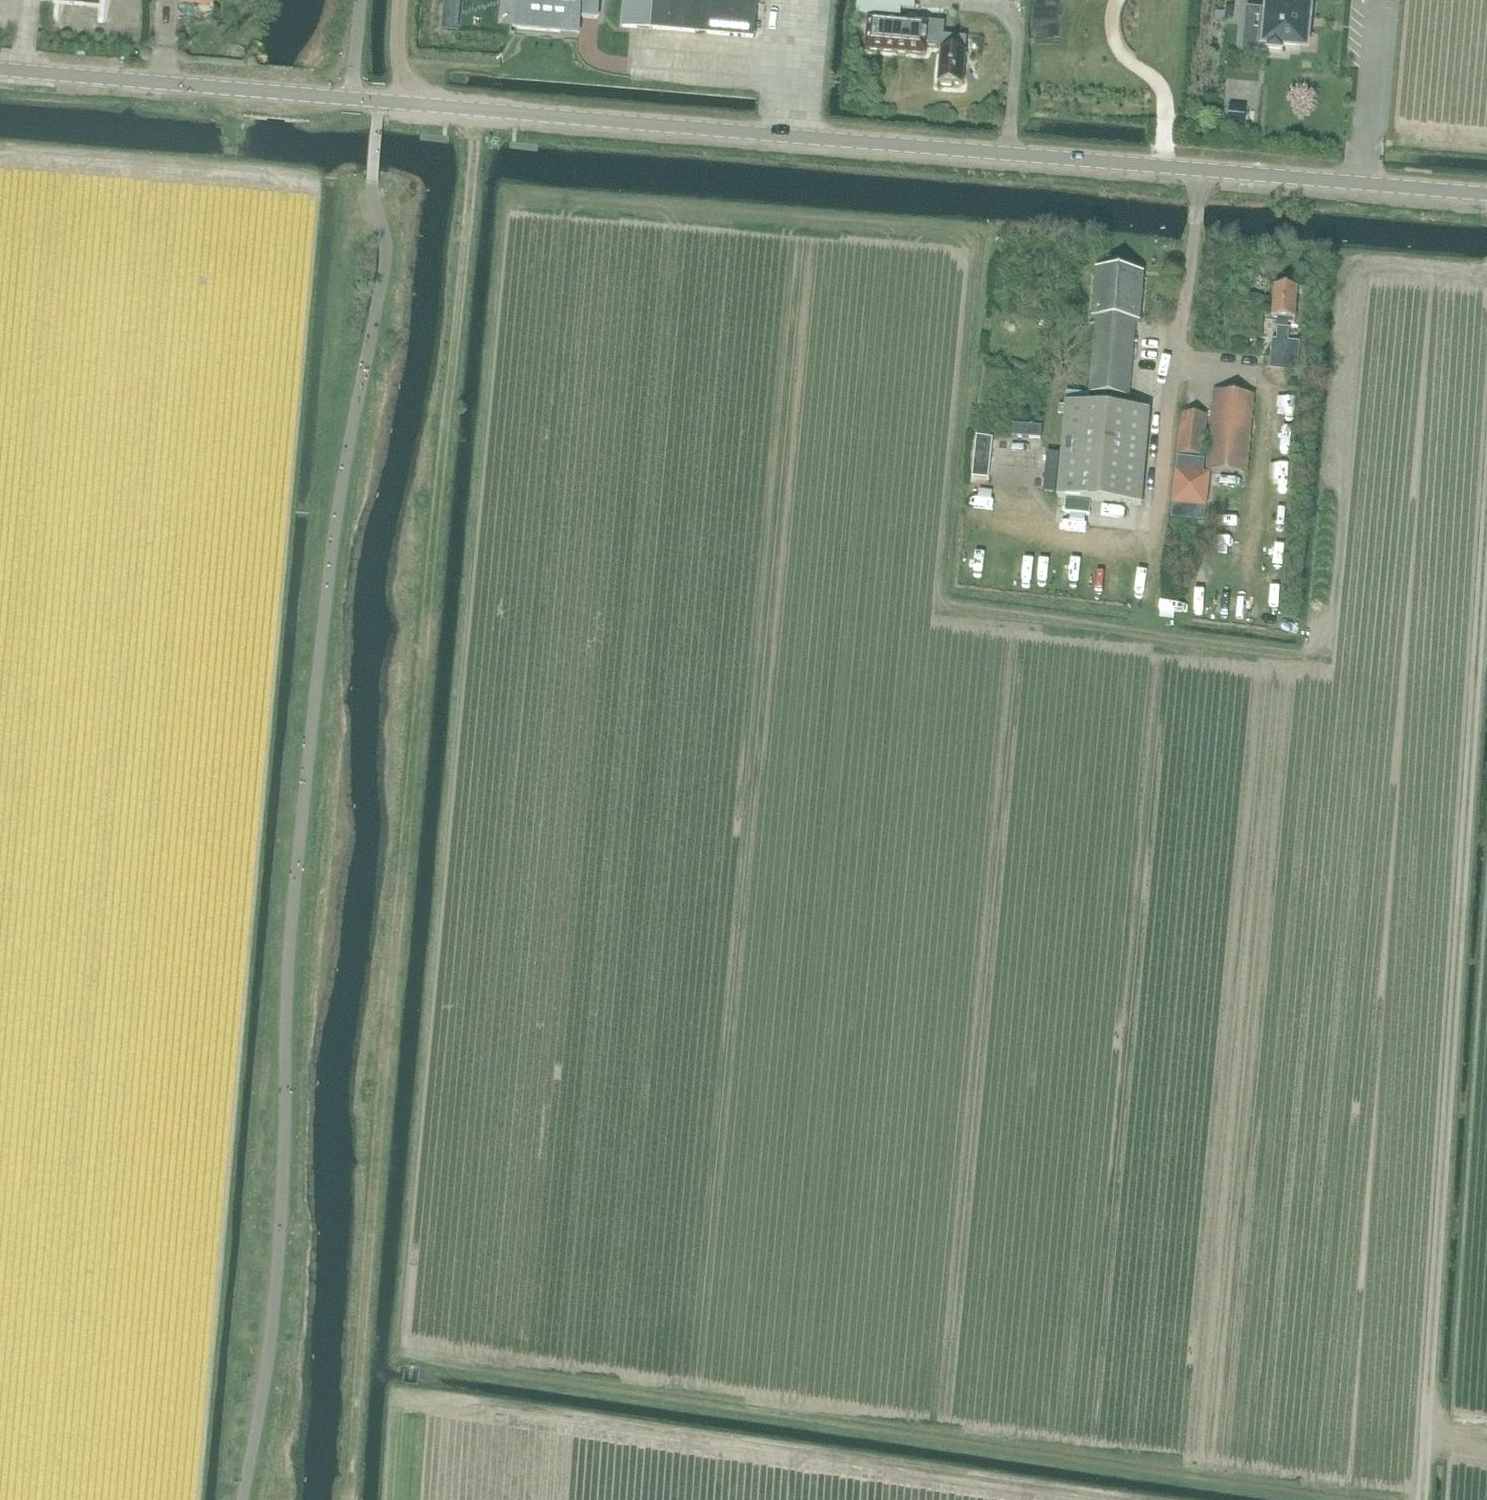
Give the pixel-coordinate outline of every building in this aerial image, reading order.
[(515,29),(561,33),(562,23),(580,24),(580,17),(598,19),(600,0),(518,0),(515,29)] [(764,0),(654,0),(651,31),(754,40),(758,1),(764,2),(764,0)] [(914,0),(858,0),(856,16),(868,16),(866,50),(924,55),(925,47),(941,49),(938,84),(941,84),(941,87),(951,88),(951,85),(962,86),(966,38),(943,36),(944,24),(899,21),(900,10),(913,11),(914,0)] [(1290,2),(1269,0),(1268,14),(1264,14),(1264,10),(1262,10),(1259,44),(1268,44),(1268,50),(1283,51),(1283,46),(1300,48),(1303,18),(1309,18),(1310,4),(1305,3),(1305,0),(1290,0),(1290,2)] [(1139,321),(1143,275),(1096,271),(1092,317),(1095,318),(1089,394),(1128,397),(1135,321),(1139,321)] [(1294,320),(1297,289),(1275,287),(1272,318),(1278,318),(1275,340),(1272,340),(1271,352),(1287,354),(1288,342),(1285,341),(1287,324),(1291,324),(1292,320),(1294,320)] [(1246,475),(1253,396),(1214,392),(1208,457),(1202,457),(1206,415),(1181,413),(1172,520),(1206,523),(1211,472),(1246,475)] [(1142,505),(1150,414),(1059,405),(1058,415),(1064,416),(1057,498),(1142,505)]
